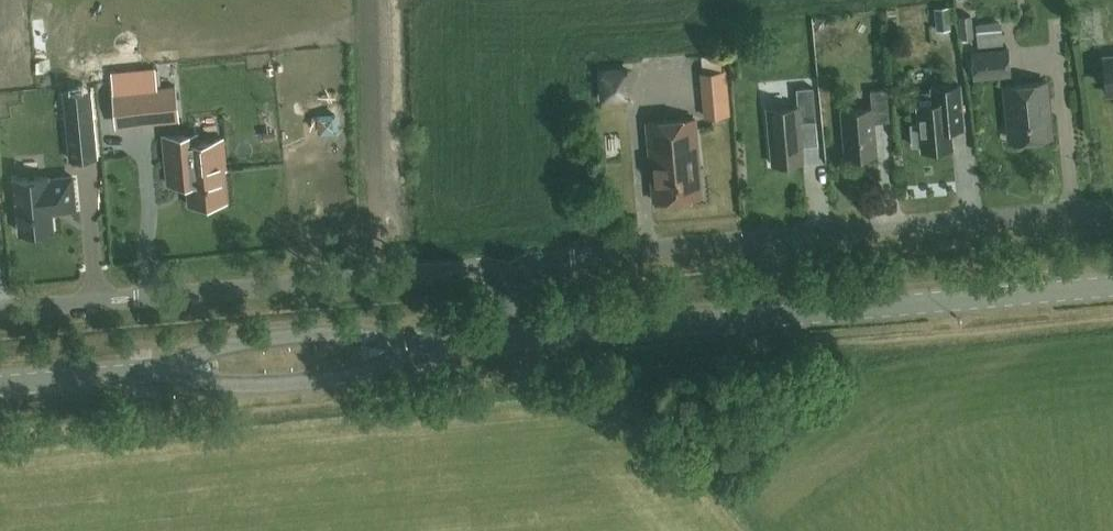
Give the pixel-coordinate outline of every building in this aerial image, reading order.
[(971,16),(960,17),(962,39),(973,38),(971,16)] [(1003,23),(977,25),(979,48),(1004,46),(1003,23)] [(974,75),(1010,71),(1008,47),(972,51),(974,75)] [(1103,55),(1107,91),(1112,91),(1112,54),(1103,55)] [(657,60),(640,64),(643,75),(660,72),(657,60)] [(111,69),(113,91),(140,89),(157,87),(155,65),(111,69)] [(634,97),(630,66),(598,70),(602,101),(634,97)] [(1014,139),(1051,135),(1046,79),(1004,83),(1008,122),(1012,122),(1014,139)] [(932,100),(917,101),(919,121),(910,121),(912,143),(921,142),(921,147),(952,145),(950,126),(963,125),(962,112),(959,82),(931,85),(932,100)] [(175,86),(140,89),(142,118),(178,115),(175,86)] [(873,119),(889,118),(887,86),(870,87),(871,105),(841,108),(845,154),(876,151),(873,119)] [(795,88),(797,106),(766,109),(771,163),(802,160),(799,121),(815,120),(812,87),(795,88)] [(727,99),(705,101),(707,118),(729,116),(727,99)] [(91,101),(65,103),(70,156),(96,153),(91,101)] [(335,114),(319,115),(320,132),(336,130),(335,114)] [(654,201),(677,199),(701,198),(696,119),(649,122),(651,158),(654,201)] [(185,134),(163,136),(167,175),(168,183),(188,181),(190,204),(226,201),(223,169),(226,169),(223,138),(197,141),(197,133),(185,134)] [(48,176),(15,179),(20,231),(53,228),(51,211),(75,208),(72,176),(48,178),(48,176)] [(629,202),(611,203),(612,218),(629,217),(629,202)]
